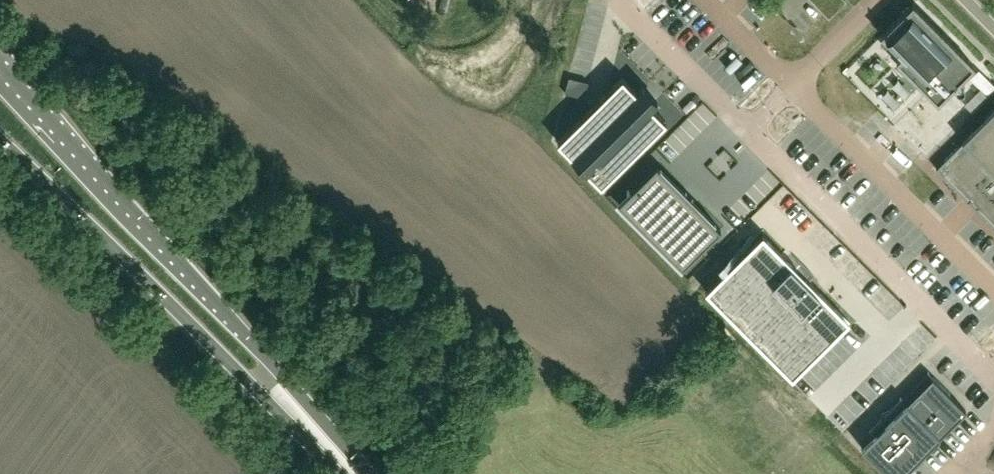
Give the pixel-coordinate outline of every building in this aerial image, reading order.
[(913,4),(881,35),(902,55),(897,60),(938,102),(975,66),(913,4)] [(593,107),(558,142),(601,186),(666,121),(652,107),(658,101),(656,100),(644,88),(643,87),(637,92),(623,77),(608,92),(593,107)] [(565,93),(561,109),(580,114),(584,98),(565,93)] [(952,125),(967,105),(957,97),(941,117),(952,125)] [(936,169),(968,201),(970,198),(978,206),(976,209),(993,227),(993,111),(936,169)] [(660,167),(621,204),(683,268),(721,230),(660,167)] [(954,196),(947,202),(963,219),(969,213),(954,196)] [(762,223),(698,287),(797,386),(862,322),(762,223)] [(888,473),(903,473),(966,411),(928,372),(871,429),(875,434),(862,447),(888,473)]
